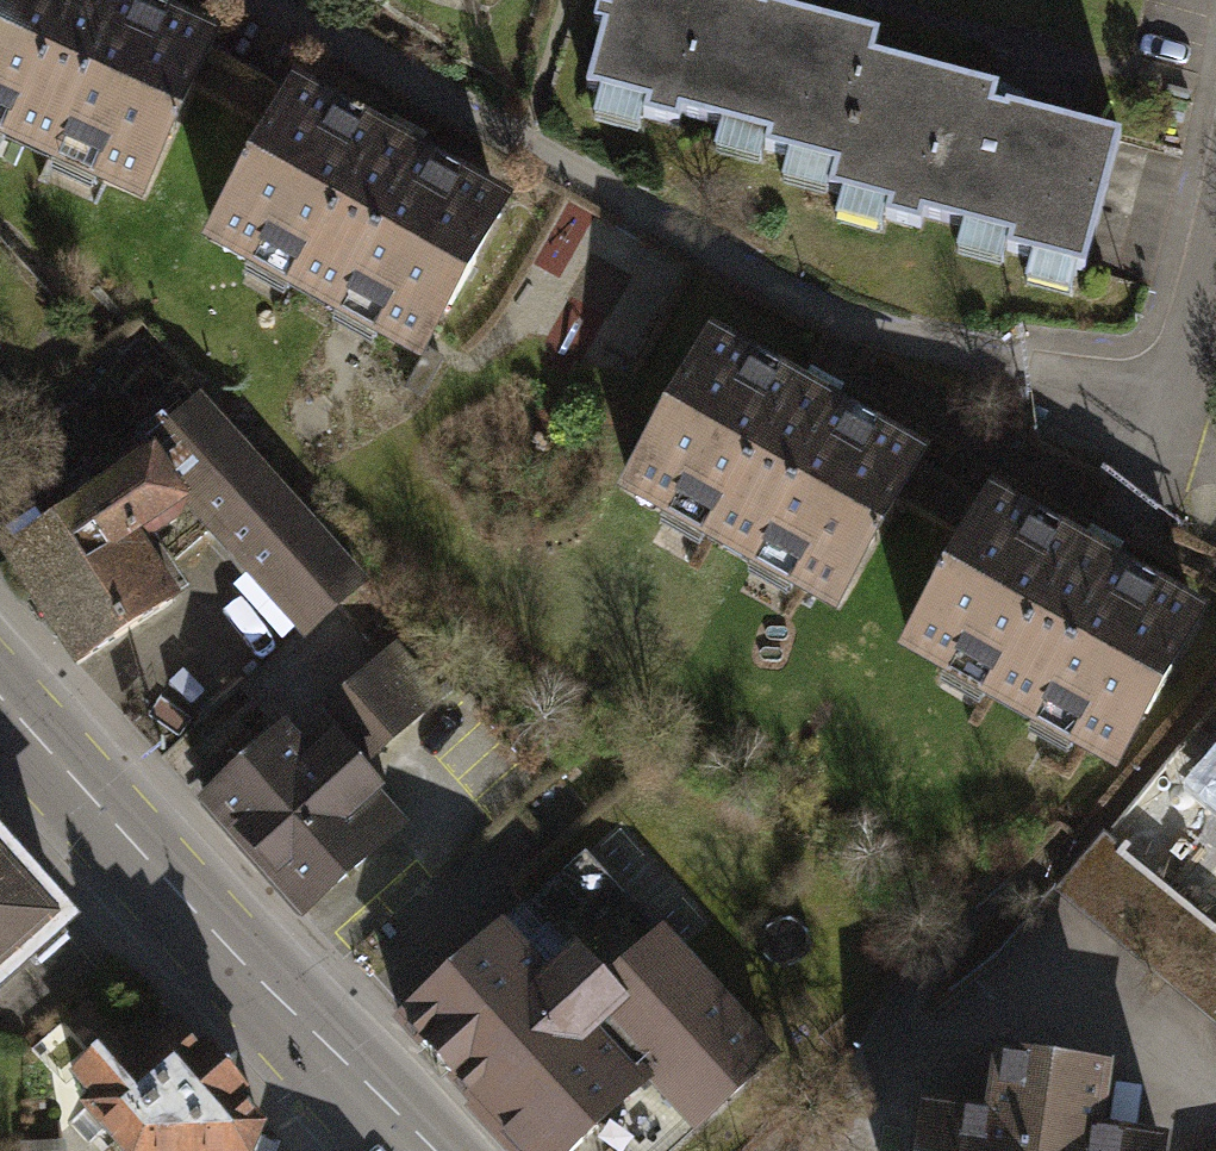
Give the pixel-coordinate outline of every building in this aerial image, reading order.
[(126,234),(187,97),(205,55),(80,0),(0,0),(0,179),(126,234)] [(491,0),(449,0),(488,11),(491,0)] [(870,71),(876,48),(749,15),(753,0),(611,0),(605,24),(593,21),(589,38),(600,41),(585,98),(598,102),(591,131),(633,142),(638,124),(673,133),(676,122),(720,133),(712,164),(755,175),(759,158),(789,166),(782,193),(836,206),(870,71)] [(187,97),(273,146),(295,105),(205,55),(187,97)] [(870,71),(836,206),(828,234),(874,246),(878,228),(916,238),(919,227),(960,237),(953,264),(997,276),(1001,261),(1031,269),(1023,301),(1069,312),(1110,149),(988,118),(992,102),(870,71)] [(204,278),(416,391),(508,217),(295,105),(273,146),(204,278)] [(623,512),(834,629),(902,506),(923,467),(712,351),(623,512)] [(306,638),(364,588),(201,403),(151,442),(201,501),(192,509),(306,638)] [(88,661),(175,603),(135,543),(158,545),(180,530),(184,509),(153,462),(16,553),(88,661)] [(902,506),(966,541),(987,502),(923,467),(902,506)] [(966,541),(897,664),(1113,783),(1202,621),(987,502),(966,541)] [(328,716),(372,767),(439,709),(394,658),(328,716)] [(215,805),(314,915),(404,834),(374,801),(383,793),(343,749),(320,770),(290,737),(215,805)] [(1203,790),(1215,801),(1215,774),(1203,790)] [(1061,901),(1215,1032),(1215,939),(1107,847),(1061,901)] [(63,926),(0,855),(0,983),(63,926)] [(776,1062),(587,860),(532,910),(628,1014),(599,1040),(637,1082),(653,1069),(704,1126),(776,1062)] [(573,1010),(499,931),(407,1013),(478,1095),(573,1010)] [(573,1010),(478,1095),(529,1150),(584,1150),(606,1132),(623,1150),(677,1150),(704,1126),(653,1069),(637,1082),(599,1040),(573,1010)] [(85,1113),(120,1150),(253,1150),(261,1132),(176,1033),(140,1062),(119,1038),(75,1078),(94,1104),(85,1113)] [(914,1150),(1160,1150),(1161,1146),(1099,1138),(1108,1072),(1000,1058),(991,1124),(918,1115),(914,1150)]
